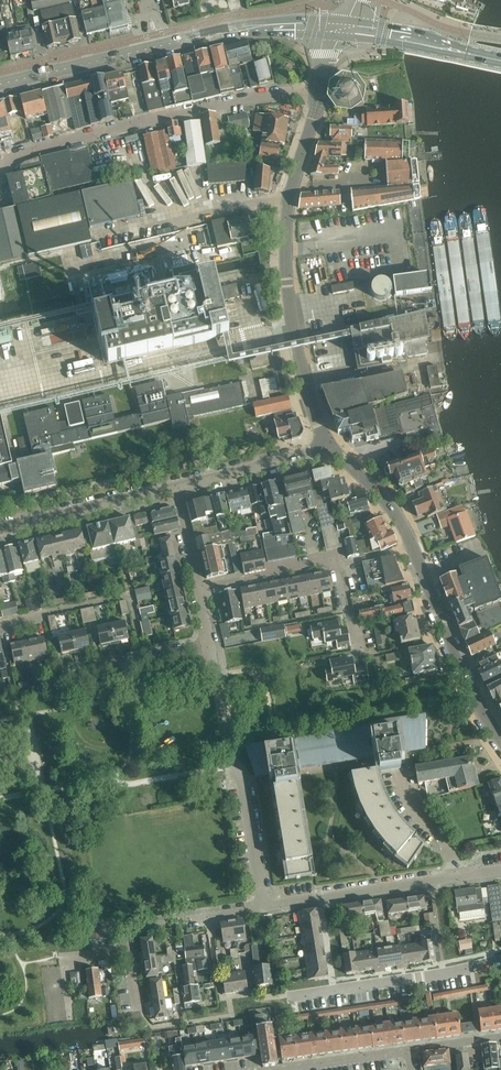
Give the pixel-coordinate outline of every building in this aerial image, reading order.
[(33,11),(70,3),(69,0),(31,0),(33,11)] [(91,0),(90,0),(79,0),(82,14),(87,35),(98,32),(91,0)] [(91,0),(98,32),(109,30),(103,3),(102,0),(92,0),(91,0)] [(103,3),(109,30),(110,33),(128,29),(129,27),(127,18),(122,0),(115,0),(103,3)] [(193,0),(172,0),(174,8),(194,4),(193,0)] [(41,12),(44,26),(76,19),(72,4),(41,12)] [(76,19),(44,26),(43,26),(48,48),(81,40),(76,19)] [(19,34),(18,30),(13,31),(11,20),(5,21),(11,54),(11,56),(22,54),(19,34)] [(24,29),(18,30),(19,34),(22,54),(34,51),(30,26),(29,23),(23,24),(24,29)] [(226,49),(225,49),(236,91),(245,89),(239,67),(245,65),(253,63),(248,43),(233,47),(231,45),(227,46),(226,49)] [(223,48),(211,51),(216,73),(218,82),(221,95),(234,92),(234,91),(229,70),(223,48)] [(190,55),(182,57),(188,82),(193,103),(197,102),(198,101),(201,101),(220,96),(221,96),(221,95),(218,82),(216,73),(214,73),(208,51),(208,52),(206,52),(205,51),(200,52),(200,53),(196,54),(196,53),(190,55)] [(187,79),(185,79),(180,57),(166,60),(166,61),(171,84),(170,84),(172,91),(175,106),(176,107),(193,103),(187,79)] [(253,63),(259,86),(274,84),(268,59),(253,63)] [(155,64),(159,82),(162,93),(161,93),(165,108),(165,109),(175,106),(172,91),(170,84),(171,84),(166,61),(155,64)] [(139,71),(142,84),(149,112),(165,108),(158,81),(156,81),(152,63),(138,67),(139,71)] [(259,86),(253,63),(245,65),(247,74),(248,79),(250,83),(251,88),(259,86)] [(104,77),(113,112),(115,112),(115,108),(130,105),(123,73),(104,77)] [(337,82),(330,105),(349,108),(364,107),(361,82),(367,81),(340,73),(337,82)] [(104,77),(91,80),(101,124),(114,121),(104,77)] [(89,80),(65,86),(75,130),(82,129),(81,128),(101,124),(94,93),(92,94),(89,80)] [(50,124),(72,118),(64,86),(42,92),(50,124)] [(41,92),(31,95),(36,116),(47,113),(41,92)] [(36,116),(31,95),(20,98),(26,119),(36,116)] [(12,98),(4,100),(8,115),(21,112),(18,97),(16,98),(13,98),(12,98)] [(0,103),(0,135),(12,132),(11,128),(9,120),(4,102),(0,103)] [(409,123),(408,105),(396,105),(396,107),(366,109),(366,112),(361,112),(362,121),(357,121),(357,125),(362,125),(362,124),(367,124),(367,126),(409,123)] [(216,113),(202,115),(206,145),(220,143),(216,113)] [(241,115),(243,127),(250,126),(247,113),(241,115)] [(256,114),(254,132),(263,133),(262,142),(284,145),(289,119),(256,114)] [(25,115),(9,119),(15,145),(31,141),(25,115)] [(237,128),(243,127),(241,115),(234,116),(237,128)] [(237,128),(234,116),(228,117),(230,130),(237,128)] [(167,124),(168,130),(170,139),(180,136),(183,136),(182,131),(181,128),(179,128),(178,127),(177,121),(168,124),(167,124)] [(206,164),(200,121),(184,123),(188,151),(185,151),(188,167),(206,164)] [(50,126),(42,128),(44,138),(53,136),(50,126)] [(44,138),(42,128),(31,131),(34,141),(44,138)] [(355,139),(355,129),(331,128),(331,129),(331,130),(329,131),(329,135),(330,137),(331,137),(331,138),(332,138),(332,143),(363,144),(363,139),(355,139)] [(158,133),(143,136),(150,168),(151,168),(152,174),(159,173),(176,169),(171,144),(168,130),(158,132),(158,133)] [(403,142),(365,141),(365,161),(386,161),(386,163),(402,162),(403,142)] [(315,160),(325,163),(327,157),(337,157),(337,156),(347,156),(347,147),(345,147),(345,144),(319,142),(316,155),(316,156),(315,160)] [(279,147),(262,144),(260,157),(277,160),(277,158),(279,157),(279,154),(278,152),(279,147)] [(17,175),(7,177),(15,207),(54,198),(52,193),(79,186),(96,182),(87,146),(87,147),(88,151),(71,155),(70,151),(69,151),(41,158),(42,164),(18,170),(17,171),(17,172),(17,173),(17,175)] [(225,160),(234,161),(236,149),(228,148),(227,155),(225,155),(225,160)] [(324,167),(325,163),(315,160),(311,175),(322,174),(339,174),(338,166),(324,167)] [(246,161),(238,162),(240,182),(248,181),(246,161)] [(402,162),(386,163),(388,188),(388,189),(419,186),(417,161),(402,162)] [(231,162),(223,163),(225,183),(232,183),(231,162)] [(238,162),(231,162),(232,183),(240,182),(238,162)] [(223,163),(215,164),(217,184),(225,183),(223,163)] [(217,184),(215,164),(207,164),(209,185),(217,184)] [(201,195),(206,191),(188,168),(183,171),(201,195)] [(255,192),(269,193),(270,170),(256,168),(255,192)] [(140,217),(132,182),(82,193),(90,228),(140,217)] [(352,195),(352,197),(353,211),(421,199),(419,186),(388,189),(388,188),(357,190),(355,191),(353,193),(352,195)] [(300,207),(302,209),(341,206),(340,192),(304,195),(302,197),(300,207)] [(80,194),(17,208),(28,257),(91,242),(80,194)] [(0,212),(0,263),(28,257),(17,208),(15,209),(0,212)] [(230,218),(227,219),(233,245),(236,244),(237,243),(236,239),(248,237),(249,241),(253,240),(253,236),(249,221),(258,219),(256,213),(244,215),(245,219),(231,222),(230,218)] [(227,219),(212,223),(218,248),(233,245),(227,219)] [(42,276),(39,263),(17,268),(21,281),(42,276)] [(111,313),(94,317),(102,350),(105,349),(106,350),(109,364),(116,362),(122,361),(143,356),(147,355),(176,348),(223,337),(228,336),(229,335),(216,277),(215,274),(198,278),(196,268),(172,274),(174,284),(179,283),(179,284),(179,285),(180,289),(181,292),(190,330),(172,334),(164,302),(160,303),(151,306),(143,307),(144,313),(113,320),(111,313)] [(255,275),(254,268),(246,270),(247,276),(255,275)] [(393,280),(395,297),(431,292),(429,275),(393,280)] [(331,287),(333,294),(354,290),(353,282),(331,287)] [(351,336),(358,371),(406,362),(402,344),(430,339),(425,313),(350,330),(351,333),(351,336)] [(0,327),(0,344),(13,341),(9,325),(0,327)] [(255,351),(259,368),(270,366),(266,348),(255,351)] [(427,367),(430,388),(440,387),(437,365),(427,367)] [(333,420),(334,420),(368,411),(368,407),(388,402),(387,401),(407,396),(407,395),(406,396),(402,374),(372,381),(364,382),(333,388),(321,390),(325,401),(329,410),(333,420)] [(270,390),(278,389),(276,377),(261,379),(263,398),(270,397),(270,390)] [(141,414),(115,420),(109,395),(83,402),(89,426),(71,430),(71,428),(85,424),(80,403),(64,406),(68,422),(58,424),(54,408),(52,409),(24,416),(33,453),(170,421),(172,420),(173,428),(189,425),(188,418),(194,416),(194,417),(246,406),(241,383),(167,399),(171,416),(169,416),(161,383),(135,389),(141,414)] [(430,395),(420,397),(423,407),(424,408),(425,408),(430,407),(431,406),(432,404),(430,397),(430,395)] [(288,397),(253,404),(256,417),(273,414),(291,410),(288,397)] [(420,397),(395,404),(395,405),(397,415),(423,407),(420,397)] [(371,411),(368,411),(334,420),(338,434),(350,431),(352,438),(358,437),(364,435),(366,442),(378,439),(377,431),(379,431),(380,432),(381,431),(380,430),(389,423),(394,431),(396,431),(397,431),(399,431),(399,429),(400,429),(401,433),(402,433),(395,405),(371,411)] [(291,410),(273,414),(276,424),(279,439),(279,440),(280,439),(282,439),(284,442),(286,442),(300,438),(301,437),(304,431),(302,428),(299,419),(297,419),(296,413),(292,414),(291,410)] [(13,465),(1,417),(0,417),(0,468),(13,465)] [(29,453),(25,437),(18,439),(22,455),(29,453)] [(413,457),(419,455),(417,447),(410,448),(413,457)] [(395,474),(396,478),(423,468),(429,466),(427,461),(436,457),(433,450),(419,456),(419,455),(413,457),(398,463),(386,467),(387,468),(385,469),(384,471),(386,475),(388,476),(389,475),(390,476),(395,474)] [(386,466),(386,467),(398,463),(388,452),(377,462),(383,468),(386,466)] [(18,467),(21,481),(24,496),(57,488),(49,456),(17,464),(18,467)] [(12,483),(21,481),(18,467),(9,469),(12,483)] [(9,469),(9,468),(0,470),(0,486),(12,483),(9,469)] [(423,468),(396,478),(399,485),(402,487),(403,487),(406,494),(429,485),(423,468)] [(333,479),(331,469),(310,474),(313,485),(321,483),(333,479)] [(303,476),(283,481),(285,492),(283,492),(283,493),(293,535),(306,531),(301,512),(317,508),(316,507),(314,496),(313,491),(308,474),(303,476)] [(323,493),(341,488),(339,477),(333,479),(321,483),(323,493)] [(264,496),(269,513),(275,537),(290,535),(293,535),(283,493),(278,494),(275,483),(262,486),(264,496)] [(339,500),(339,503),(350,500),(347,486),(341,488),(323,493),(325,499),(330,497),(331,502),(339,500)] [(436,486),(418,493),(419,493),(421,500),(413,503),(412,503),(417,516),(418,516),(417,515),(426,512),(428,516),(427,516),(427,517),(445,510),(445,509),(444,509),(436,487),(436,486)] [(261,515),(269,513),(264,496),(261,497),(259,488),(257,487),(247,489),(251,505),(258,503),(261,515)] [(226,494),(231,513),(251,508),(247,489),(246,490),(242,491),(226,494)] [(221,534),(231,531),(233,531),(224,495),(212,498),(221,534)] [(323,505),(321,495),(314,496),(316,507),(323,505)] [(350,500),(339,503),(341,509),(344,512),(349,511),(350,515),(369,510),(365,497),(350,500)] [(214,518),(210,499),(187,504),(192,523),(214,518)] [(316,507),(317,508),(321,529),(335,525),(332,514),(329,514),(327,504),(323,505),(316,507)] [(463,505),(449,510),(437,515),(441,528),(450,525),(456,543),(475,536),(466,512),(465,512),(463,505)] [(148,516),(153,536),(180,529),(177,519),(179,518),(177,509),(174,508),(150,513),(148,516)] [(134,517),(136,526),(148,523),(145,514),(134,517)] [(109,523),(108,523),(114,546),(134,541),(135,541),(135,540),(130,519),(130,518),(129,518),(109,523)] [(352,520),(351,520),(353,529),(365,526),(362,518),(352,520)] [(366,526),(372,539),(372,540),(375,538),(388,532),(382,518),(366,526)] [(353,529),(351,520),(347,521),(351,539),(344,541),(348,558),(359,555),(356,542),(356,538),(353,529)] [(336,524),(338,531),(345,529),(343,522),(336,524)] [(114,546),(108,523),(108,524),(88,528),(87,528),(87,529),(88,529),(93,550),(93,551),(91,551),(90,551),(93,563),(93,561),(109,557),(109,559),(117,557),(114,546)] [(336,525),(332,526),(327,528),(321,529),(326,550),(331,549),(337,548),(343,547),(339,531),(338,531),(336,525)] [(201,526),(193,528),(195,540),(218,534),(217,527),(205,529),(201,526)] [(246,530),(247,536),(256,534),(255,528),(246,530)] [(48,538),(37,541),(41,560),(52,557),(53,560),(75,555),(75,552),(85,549),(81,530),(69,533),(70,536),(49,541),(48,538)] [(218,534),(195,540),(198,551),(200,551),(222,546),(229,544),(233,543),(234,543),(231,531),(221,534),(218,534)] [(392,531),(388,532),(375,538),(381,551),(397,544),(392,531)] [(165,537),(165,540),(159,541),(164,560),(175,558),(170,536),(165,537)] [(271,548),(277,547),(282,546),(280,537),(263,540),(265,550),(271,548)] [(372,539),(356,542),(359,555),(364,554),(381,551),(375,538),(372,540),(372,539)] [(39,561),(34,542),(19,545),(24,565),(39,561)] [(295,543),(288,545),(290,558),(298,556),(295,543)] [(288,545),(282,546),(285,559),(290,558),(288,545)] [(16,546),(2,550),(10,582),(15,580),(13,574),(23,571),(16,546)] [(228,574),(222,546),(200,551),(207,579),(228,574)] [(282,546),(277,547),(279,560),(285,559),(282,546)] [(277,547),(271,548),(273,561),(279,560),(277,547)] [(271,548),(265,550),(268,562),(273,561),(271,548)] [(2,550),(0,550),(0,577),(3,576),(4,583),(10,582),(2,550)] [(263,550),(252,553),(255,572),(267,570),(263,550)] [(255,572),(252,553),(240,555),(244,574),(255,572)] [(154,557),(146,559),(147,565),(155,563),(154,557)] [(380,588),(403,583),(404,582),(404,581),(403,582),(393,558),(393,557),(381,559),(381,562),(369,564),(369,561),(362,563),(369,591),(380,588)] [(159,563),(162,576),(179,573),(176,559),(159,563)] [(455,575),(440,581),(450,605),(455,618),(459,628),(460,629),(459,629),(465,643),(500,626),(500,610),(498,603),(500,602),(500,598),(498,589),(496,583),(496,584),(493,576),(492,571),(491,571),(486,559),(481,561),(481,560),(476,562),(469,565),(468,565),(464,566),(464,567),(459,569),(460,573),(456,575),(455,574),(455,575)] [(329,572),(318,574),(322,593),(333,591),(329,572)] [(162,576),(165,590),(182,586),(179,573),(162,576)] [(318,574),(307,576),(311,596),(322,593),(318,574)] [(307,576),(296,579),(300,598),(311,596),(307,576)] [(296,579),(285,581),(288,600),(300,598),(296,579)] [(285,581),(274,583),(277,602),(288,600),(285,581)] [(274,583),(262,585),(266,604),(277,602),(274,583)] [(403,583),(380,588),(382,593),(392,591),(395,603),(411,599),(408,585),(404,586),(403,583)] [(262,585),(251,587),(255,607),(266,604),(262,585)] [(165,590),(168,603),(185,599),(182,586),(165,590)] [(135,590),(136,596),(150,593),(149,587),(135,590)] [(255,607),(251,587),(240,590),(244,609),(255,607)] [(242,620),(236,591),(220,594),(226,623),(242,620)] [(150,593),(136,596),(138,602),(152,599),(150,593)] [(44,608),(41,595),(33,597),(36,610),(44,608)] [(35,610),(32,599),(26,601),(28,612),(35,610)] [(168,603),(171,617),(188,613),(185,599),(168,603)] [(119,602),(122,615),(129,614),(126,600),(119,602)] [(16,602),(0,606),(3,617),(19,614),(16,602)] [(384,620),(414,613),(412,602),(384,609),(383,605),(359,611),(361,621),(372,619),(383,617),(384,620)] [(94,607),(87,609),(90,622),(96,621),(94,607)] [(139,610),(141,616),(155,613),(153,607),(139,610)] [(90,622),(87,609),(80,610),(83,624),(90,622)] [(188,613),(171,617),(174,630),(191,626),(188,613)] [(48,617),(51,631),(58,629),(55,615),(48,617)] [(415,629),(413,619),(413,618),(393,622),(396,633),(399,633),(401,644),(420,639),(418,628),(415,629)] [(336,642),(337,648),(350,646),(347,628),(340,629),(338,621),(311,626),(313,640),(324,638),(325,644),(336,642)] [(116,622),(110,623),(115,642),(129,639),(125,622),(117,624),(116,622)] [(143,623),(146,637),(152,636),(149,622),(143,623)] [(115,642),(110,623),(105,624),(105,626),(97,628),(101,645),(102,645),(102,646),(103,647),(108,646),(109,645),(108,643),(115,642)] [(227,623),(220,625),(223,639),(230,637),(227,623)] [(286,627),(287,635),(302,632),(301,624),(286,627)] [(260,630),(262,641),(286,637),(284,625),(260,630)] [(78,630),(72,632),(76,651),(90,647),(86,630),(78,632),(78,630)] [(76,651),(72,632),(66,633),(66,635),(58,637),(62,654),(76,651)] [(489,632),(465,644),(472,657),(496,646),(489,632)] [(44,638),(33,640),(37,660),(48,657),(44,638)] [(33,640),(22,643),(26,662),(37,660),(33,640)] [(26,662),(22,643),(11,645),(15,664),(26,662)] [(435,656),(435,655),(433,646),(409,651),(413,674),(438,670),(436,660),(437,660),(437,656),(435,656)] [(395,662),(394,653),(386,655),(387,663),(395,662)] [(489,680),(500,674),(500,662),(499,663),(494,654),(475,664),(479,673),(479,674),(484,683),(489,680)] [(346,655),(340,656),(341,659),(330,661),(331,670),(329,670),(331,680),(353,676),(354,683),(369,680),(366,667),(355,669),(353,659),(347,660),(346,655)] [(492,686),(500,681),(500,674),(489,680),(492,686)] [(492,686),(486,689),(492,701),(495,700),(497,704),(500,712),(500,681),(492,686)] [(250,749),(249,749),(249,750),(250,750),(258,773),(257,773),(257,774),(258,774),(271,772),(272,775),(272,780),(269,781),(272,781),(275,781),(275,782),(276,788),(274,788),(270,789),(271,789),(274,789),(276,803),(275,804),(273,804),(276,804),(279,818),(277,819),(275,819),(279,819),(281,833),(280,834),(278,834),(281,834),(283,848),(282,849),(280,849),(283,849),(286,863),(285,864),(283,864),(286,864),(288,878),(287,879),(285,879),(288,879),(297,878),(297,879),(300,878),(300,877),(312,875),(310,862),(310,861),(297,784),(296,777),(299,777),(299,776),(298,771),(298,768),(374,755),(374,759),(375,764),(376,770),(376,771),(377,771),(377,772),(380,771),(401,768),(400,762),(399,761),(402,760),(405,759),(402,759),(401,754),(400,751),(422,747),(422,746),(422,720),(423,720),(422,719),(366,727),(297,742),(250,749)] [(439,780),(445,779),(449,792),(474,786),(469,767),(470,767),(470,766),(469,766),(468,758),(415,767),(418,784),(425,783),(426,788),(440,786),(439,780)] [(413,837),(404,829),(404,828),(396,818),(389,808),(384,796),(379,784),(377,772),(377,771),(376,771),(351,775),(351,776),(348,776),(348,777),(352,776),(355,791),(352,792),(355,792),(360,806),(357,807),(357,808),(360,806),(367,820),(364,822),(367,820),(375,833),(373,835),(373,836),(376,834),(385,845),(383,848),(385,846),(396,856),(394,859),(397,857),(409,866),(407,869),(409,866),(409,867),(424,845),(413,837)] [(500,817),(500,780),(488,783),(498,809),(500,817)] [(492,916),(500,915),(500,885),(488,886),(492,916)] [(455,891),(457,908),(458,913),(484,909),(481,888),(475,889),(475,888),(455,891)] [(411,896),(405,897),(407,912),(427,909),(425,897),(412,899),(411,896)] [(407,912),(405,897),(399,898),(400,901),(387,903),(388,914),(407,912)] [(367,900),(361,901),(363,915),(382,912),(381,901),(367,903),(367,900)] [(363,915),(361,901),(355,902),(356,905),(342,907),(344,918),(363,915)] [(298,913),(300,924),(319,921),(317,909),(298,913)] [(265,916),(266,926),(273,925),(271,915),(265,916)] [(243,920),(232,921),(235,941),(246,939),(243,920)] [(235,941),(232,921),(218,924),(219,930),(221,929),(223,943),(235,941)] [(300,924),(302,935),(321,932),(319,921),(300,924)] [(89,925),(91,940),(102,939),(101,923),(89,925)] [(183,966),(186,987),(195,986),(193,972),(198,971),(208,969),(206,959),(204,946),(202,938),(209,937),(208,931),(182,935),(184,949),(184,948),(186,958),(185,958),(186,966),(183,966)] [(302,935),(304,946),(323,943),(321,932),(302,935)] [(140,954),(141,959),(155,957),(152,938),(141,940),(143,953),(140,954)] [(459,941),(461,950),(472,948),(471,942),(465,943),(465,940),(459,941)] [(433,941),(422,943),(425,962),(436,961),(433,941)] [(304,946),(305,957),(325,954),(323,943),(304,946)] [(422,943),(410,945),(413,964),(425,962),(422,943)] [(410,945),(399,946),(403,969),(408,968),(407,965),(413,964),(410,945)] [(252,947),(257,987),(272,985),(270,966),(259,967),(257,946),(252,947)] [(399,946),(388,948),(391,967),(397,967),(397,969),(403,969),(399,946)] [(388,948),(377,950),(380,972),(385,971),(385,968),(391,967),(388,948)] [(377,950),(366,951),(369,971),(375,970),(375,973),(380,972),(377,950)] [(366,951),(354,953),(357,973),(369,971),(366,951)] [(357,973),(354,953),(343,955),(346,974),(357,973)] [(305,957),(307,968),(327,965),(325,954),(305,957)] [(155,957),(141,959),(142,965),(145,965),(147,978),(158,976),(158,973),(164,973),(161,956),(155,957)] [(327,965),(307,968),(309,980),(328,976),(327,965)] [(91,970),(86,971),(87,988),(88,998),(93,997),(92,987),(100,986),(99,970),(97,970),(96,969),(93,969),(91,970)] [(70,973),(72,985),(84,983),(83,971),(70,973)] [(221,989),(222,995),(248,991),(245,971),(222,975),(224,988),(221,989)] [(149,995),(150,1001),(165,998),(162,979),(150,981),(152,994),(149,995)] [(198,985),(195,986),(186,987),(182,987),(185,1009),(193,1008),(192,1003),(200,1002),(198,985)] [(165,998),(150,1001),(151,1006),(154,1006),(156,1019),(167,1017),(165,998)] [(486,1010),(478,1011),(481,1032),(500,1029),(500,1007),(486,1010)] [(433,1017),(436,1038),(461,1035),(458,1014),(433,1017)] [(256,1016),(256,1020),(261,1054),(263,1067),(278,1065),(270,1017),(265,1015),(256,1016)] [(428,1020),(418,1022),(421,1040),(436,1038),(433,1017),(428,1018),(428,1020)] [(261,1054),(256,1020),(253,1020),(252,1019),(250,1019),(253,1037),(256,1055),(261,1054)] [(421,1040),(418,1022),(418,1019),(412,1020),(412,1023),(403,1024),(405,1042),(421,1040)] [(393,1023),(388,1024),(391,1045),(405,1043),(405,1042),(403,1024),(393,1025),(393,1023)] [(476,1031),(475,1023),(462,1025),(463,1032),(476,1031)] [(374,1028),(371,1029),(374,1047),(377,1047),(391,1045),(388,1024),(383,1024),(383,1027),(374,1028)] [(355,1028),(355,1031),(358,1049),(373,1047),(374,1047),(371,1029),(361,1030),(361,1027),(355,1028)] [(340,1030),(340,1033),(343,1051),(358,1049),(355,1031),(346,1032),(345,1030),(340,1030)] [(324,1033),(325,1035),(327,1053),(343,1051),(340,1033),(330,1034),(330,1032),(324,1033)] [(309,1035),(309,1037),(312,1055),(327,1053),(325,1035),(315,1036),(315,1034),(309,1035)] [(294,1037),(294,1039),(297,1058),(312,1055),(309,1037),(300,1039),(299,1036),(294,1037)] [(253,1037),(241,1039),(244,1059),(256,1057),(256,1055),(253,1037)] [(171,1058),(173,1069),(186,1069),(181,1038),(176,1039),(177,1046),(169,1047),(171,1058)] [(244,1059),(241,1039),(230,1041),(233,1060),(244,1059)] [(297,1058),(294,1039),(284,1041),(284,1039),(279,1039),(282,1060),(297,1058)] [(144,1040),(131,1041),(131,1048),(145,1046),(144,1040)] [(233,1060),(230,1041),(218,1043),(221,1062),(233,1060)] [(221,1062),(218,1043),(206,1044),(210,1064),(221,1062)] [(485,1069),(499,1069),(497,1043),(482,1045),(485,1069)] [(210,1064),(206,1044),(195,1046),(198,1066),(210,1064)] [(198,1066),(195,1046),(183,1048),(186,1068),(198,1066)] [(449,1050),(435,1051),(437,1065),(450,1064),(449,1050)] [(422,1053),(424,1067),(424,1069),(430,1069),(438,1068),(437,1065),(435,1051),(422,1053)] [(461,1053),(455,1054),(458,1069),(470,1069),(468,1055),(461,1056),(461,1053)] [(18,1069),(25,1069),(24,1061),(17,1062),(18,1069)]
